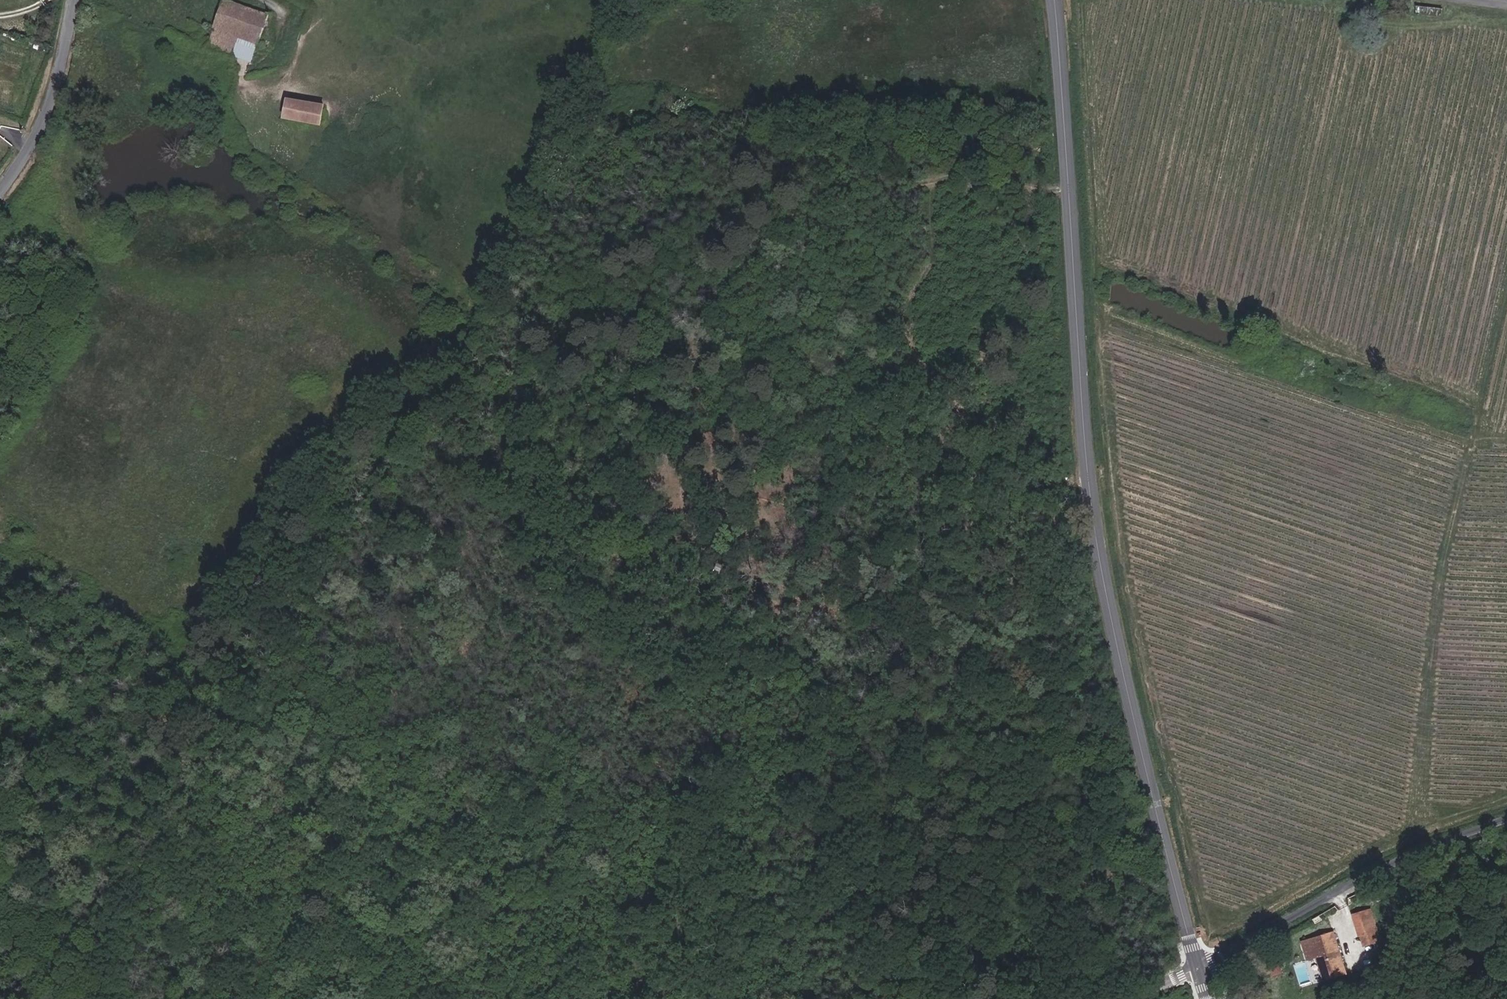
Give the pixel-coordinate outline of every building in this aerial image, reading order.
[(217,16),(262,32),(268,16),(223,0),(217,16)] [(1441,17),(1442,8),(1418,6),(1417,15),(1441,17)] [(262,32),(217,16),(206,46),(232,55),(239,38),(258,45),(262,32)] [(287,100),(284,117),(318,122),(321,105),(287,100)] [(1359,934),(1376,929),(1372,909),(1354,913),(1359,934)] [(1376,929),(1359,934),(1362,943),(1379,939),(1376,929)] [(1334,932),(1305,941),(1309,957),(1317,955),(1324,979),(1347,973),(1334,932)]
